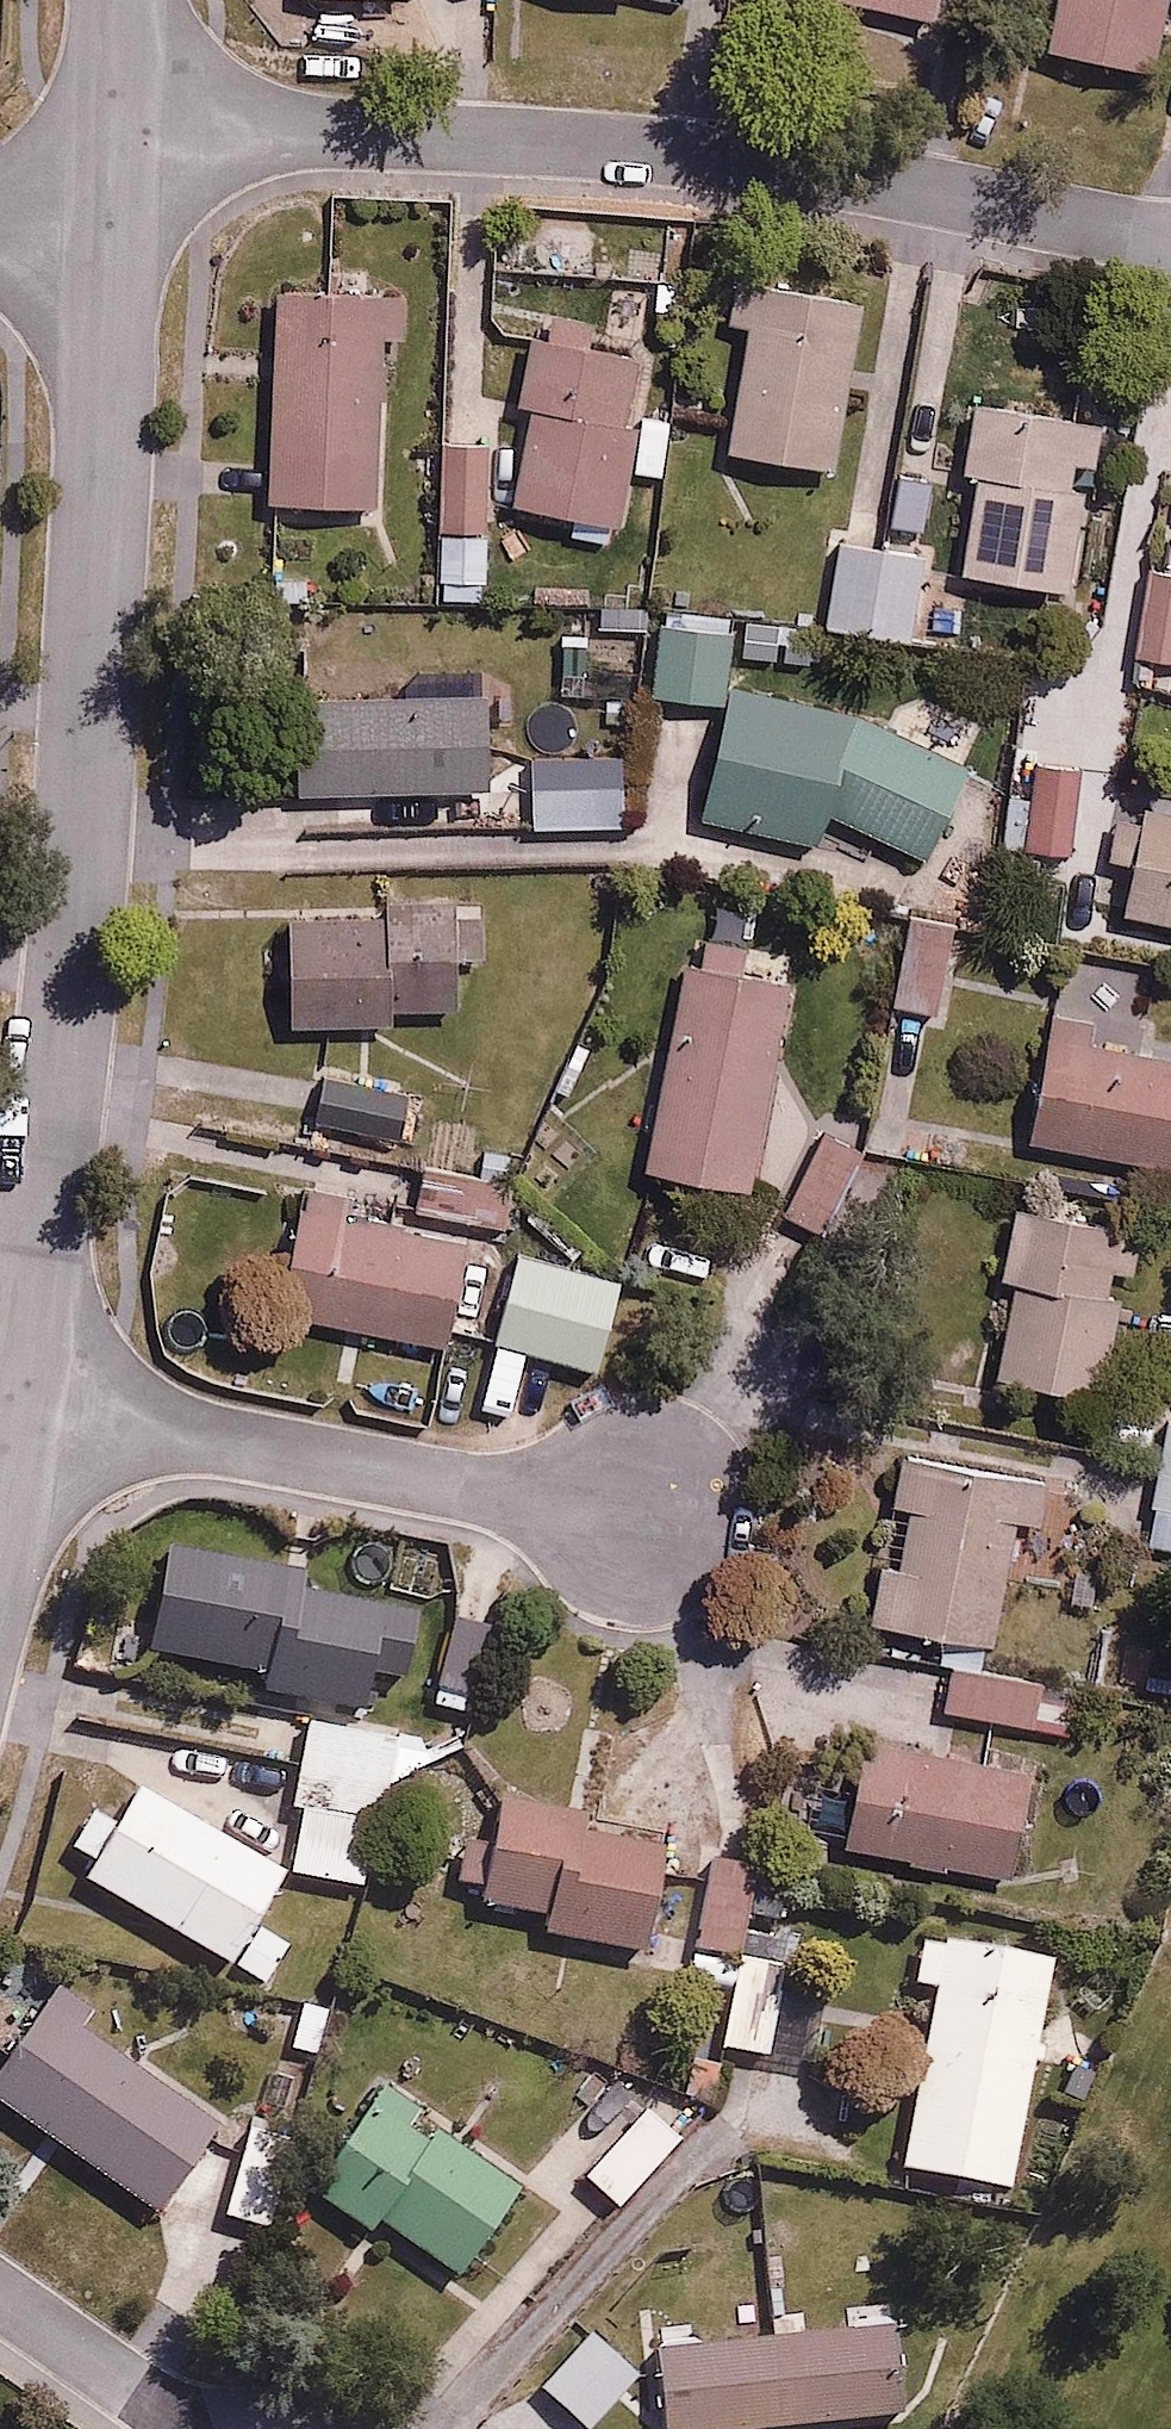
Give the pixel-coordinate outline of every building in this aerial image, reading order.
[(940,12),(943,0),(887,0),(940,12)] [(1054,44),(1159,63),(1170,0),(1061,0),(1054,44)] [(871,293),(764,274),(733,446),(840,465),(871,293)] [(410,332),(412,285),(284,281),(276,499),(383,503),(389,332),(410,332)] [(643,324),(559,309),(524,501),(626,519),(643,423),(625,420),(643,324)] [(1108,417),(979,393),(966,461),(990,466),(972,562),(1076,582),(1108,417)] [(495,436),(443,436),(442,574),(494,574),(495,436)] [(1154,572),(1141,648),(1170,653),(1170,575),(1154,572)] [(665,689),(731,693),(710,810),(823,838),(833,805),(928,854),(976,761),(867,705),(733,680),(737,613),(669,609),(665,689)] [(647,625),(592,624),(590,691),(646,692),(647,625)] [(493,690),(323,696),(326,787),(496,781),(493,690)] [(1084,766),(1016,762),(1011,841),(1079,845),(1084,766)] [(624,776),(515,779),(516,824),(625,821),(624,776)] [(1126,809),(1117,852),(1140,857),(1131,902),(1170,910),(1170,818),(1126,809)] [(485,907),(298,912),(301,1016),(394,1013),(393,1001),(464,999),(462,951),(486,950),(485,907)] [(953,922),(899,914),(887,997),(941,1005),(953,922)] [(794,978),(685,958),(647,1159),(756,1180),(794,978)] [(1055,1029),(1038,1138),(1170,1160),(1170,1048),(1055,1029)] [(411,1089),(331,1068),(319,1115),(399,1136),(411,1089)] [(873,1138),(827,1115),(784,1205),(830,1227),(873,1138)] [(362,1155),(323,1145),(284,1303),(444,1342),(470,1239),(348,1209),(362,1155)] [(518,1184),(431,1165),(423,1203),(510,1222),(518,1184)] [(1141,1236),(1124,1233),(1127,1216),(1030,1201),(1005,1366),(1102,1380),(1119,1270),(1136,1273),(1141,1236)] [(623,1274),(520,1244),(495,1331),(598,1361),(623,1274)] [(1155,1538),(1170,1540),(1170,1434),(1155,1538)] [(1047,1518),(1054,1480),(902,1452),(873,1612),(997,1635),(1019,1513),(1047,1518)] [(307,1567),(222,1549),(212,1597),(190,1592),(181,1633),(204,1638),(201,1651),(267,1665),(264,1683),(366,1704),(386,1605),(303,1588),(307,1567)] [(1084,1688),(959,1660),(948,1707),(1074,1734),(1084,1688)] [(414,1769),(417,1729),(312,1720),(299,1869),(385,1876),(394,1767),(414,1769)] [(1035,1767),(869,1733),(848,1835),(1014,1869),(1035,1767)] [(101,1858),(90,1876),(266,1979),(289,1939),(256,1919),(291,1860),(149,1776),(123,1821),(94,1804),(72,1842),(101,1858)] [(462,1875),(494,1881),(490,1900),(548,1912),(545,1928),(651,1949),(675,1826),(511,1794),(506,1818),(475,1812),(462,1875)] [(769,1864),(723,1854),(697,1975),(734,1983),(721,2040),(770,2050),(791,1956),(750,1948),(769,1864)] [(1057,1949),(926,1925),(917,1976),(937,1980),(904,2162),(1015,2182),(1057,1949)] [(0,2060),(0,2093),(159,2207),(230,2108),(56,1982),(0,2060)] [(332,2000),(299,1992),(287,2043),(320,2051),(332,2000)] [(386,2079),(308,2184),(370,2230),(380,2215),(457,2271),(524,2180),(386,2079)] [(684,2134),(645,2098),(580,2169),(619,2205),(684,2134)] [(296,2130),(243,2117),(221,2206),(274,2219),(296,2130)] [(657,2340),(665,2428),(684,2428),(906,2410),(899,2320),(657,2340)] [(640,2371),(586,2324),(539,2379),(592,2426),(640,2371)]
